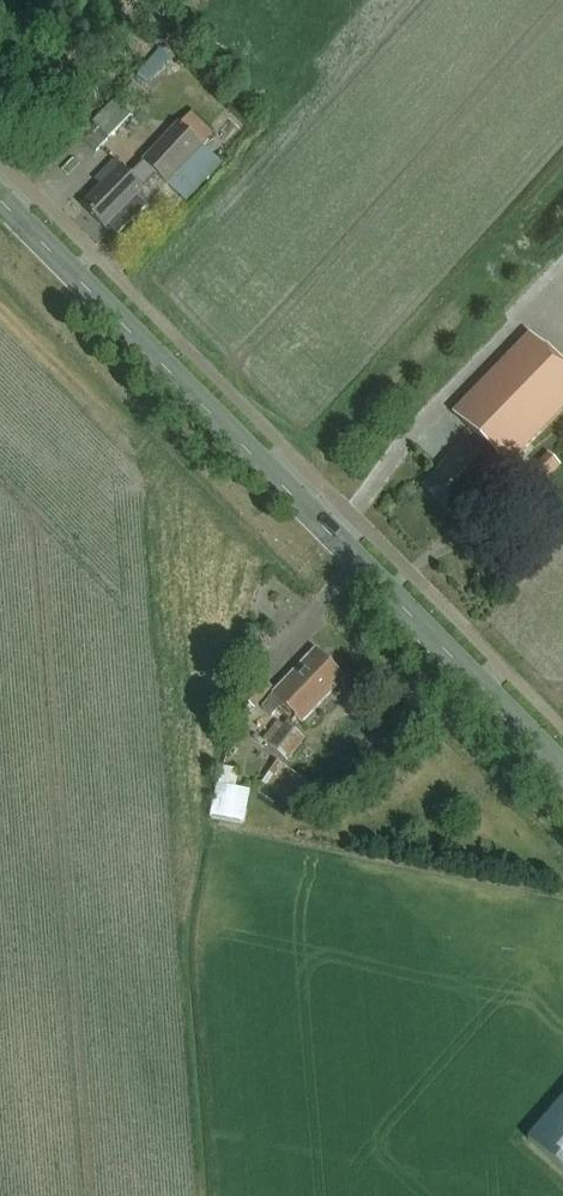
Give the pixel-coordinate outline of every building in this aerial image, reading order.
[(95,125),(107,138),(132,114),(119,101),(95,125)] [(167,186),(201,149),(203,147),(178,125),(142,163),(144,165),(131,179),(121,169),(83,208),(105,229),(108,226),(118,236),(146,207),(136,198),(157,176),(167,186)] [(95,127),(82,141),(96,154),(109,141),(95,127)] [(509,469),(562,414),(562,367),(531,336),(454,415),(509,469)] [(456,521),(497,479),(463,445),(447,461),(451,465),(426,491),(456,521)] [(560,467),(547,455),(529,474),(542,486),(560,467)] [(310,658),(261,709),(271,719),(282,706),(302,725),(340,686),(332,678),(338,672),(321,656),(315,662),(310,658)] [(272,691),(263,682),(249,696),(259,705),(272,691)] [(283,727),(278,723),(262,743),(287,763),(305,740),(285,724),(283,727)] [(309,786),(277,763),(261,785),(294,808),(309,786)] [(250,793),(216,786),(209,820),(243,827),(250,793)] [(527,1140),(562,1171),(562,1099),(527,1140)]
